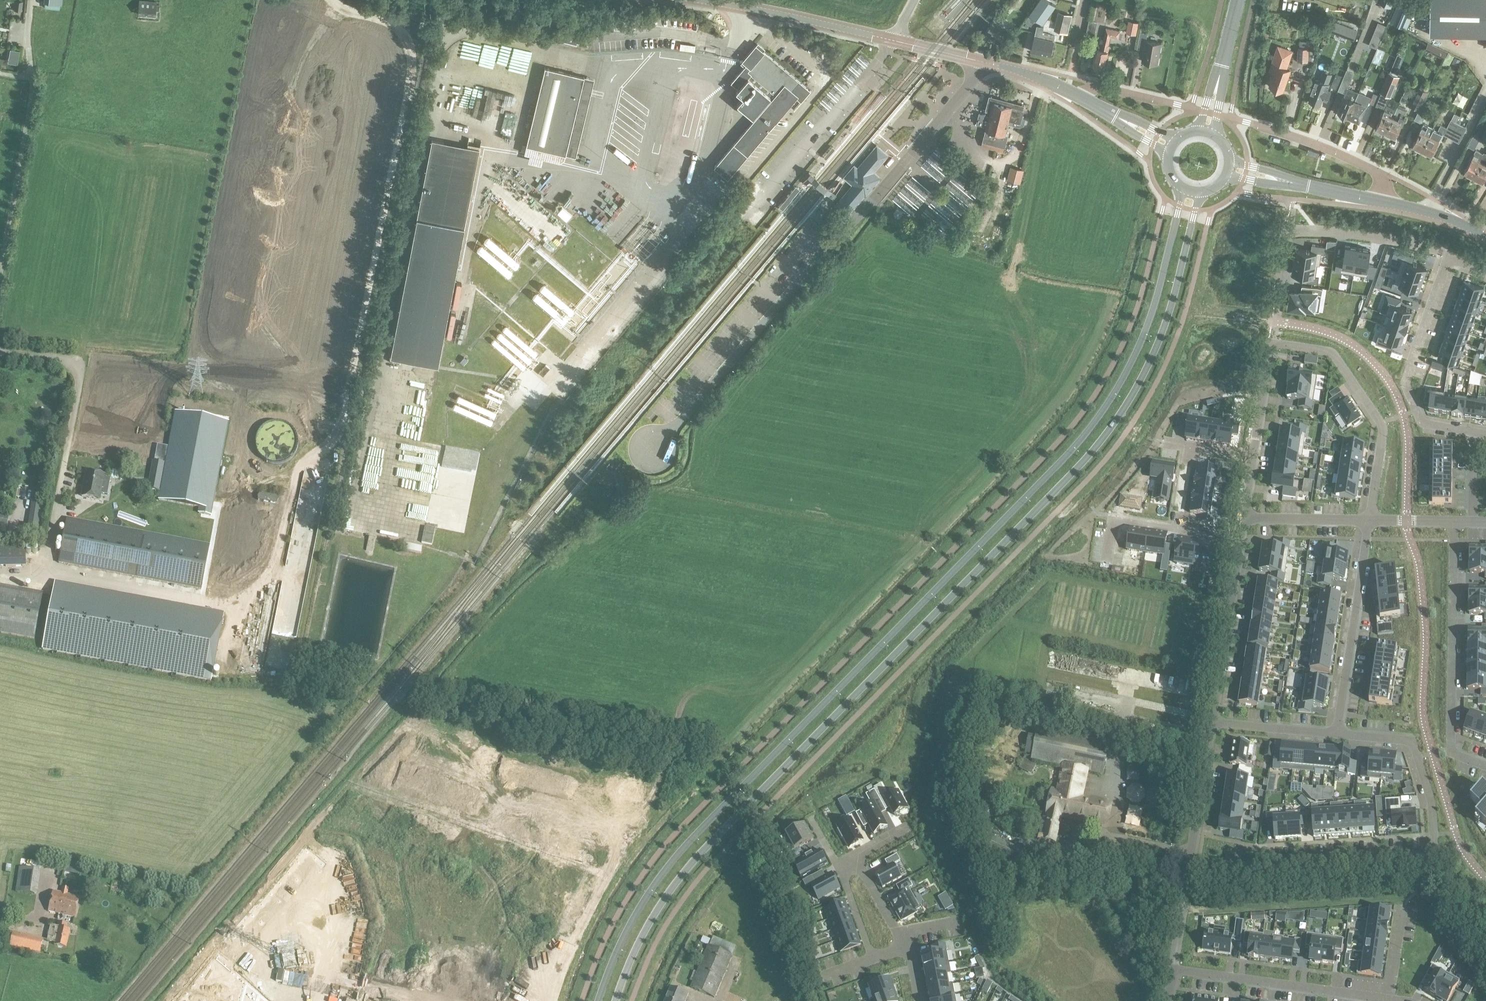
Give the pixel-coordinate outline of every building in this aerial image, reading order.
[(157,2),(139,0),(138,14),(156,16),(157,2)] [(1030,14),(1043,23),(1056,5),(1049,0),(1039,0),(1030,14)] [(1393,15),(1410,22),(1418,2),(1412,0),(1399,0),(1393,15)] [(1430,34),(1485,36),(1485,0),(1431,0),(1430,34)] [(23,2),(15,1),(14,10),(22,11),(23,2)] [(1058,14),(1054,30),(1068,33),(1071,17),(1058,14)] [(994,19),(984,32),(997,43),(1008,31),(994,19)] [(1139,21),(1132,20),(1130,32),(1136,33),(1139,21)] [(1334,20),(1331,28),(1337,31),(1338,30),(1338,29),(1338,28),(1340,23),(1334,20)] [(1378,22),(1373,34),(1381,37),(1386,25),(1385,25),(1383,24),(1378,22)] [(1040,25),(1037,25),(1031,51),(1039,53),(1043,40),(1041,39),(1042,33),(1043,27),(1044,26),(1040,25)] [(1349,33),(1349,34),(1348,35),(1355,38),(1355,36),(1356,36),(1356,35),(1358,30),(1352,27),(1350,31),(1349,33)] [(563,41),(565,31),(554,28),(552,38),(563,41)] [(1112,29),(1106,28),(1101,50),(1097,49),(1093,65),(1095,65),(1095,66),(1097,67),(1098,66),(1104,67),(1108,51),(1110,46),(1108,45),(1110,36),(1112,36),(1112,37),(1119,38),(1121,31),(1112,29)] [(565,31),(563,41),(576,44),(579,34),(565,31)] [(1140,31),(1137,47),(1144,49),(1142,61),(1157,64),(1161,43),(1146,40),(1148,33),(1140,31)] [(1055,36),(1042,33),(1041,39),(1043,40),(1039,53),(1051,55),(1051,54),(1052,53),(1053,49),(1052,48),(1055,36)] [(492,56),(494,40),(487,39),(485,55),(492,56)] [(520,59),(522,47),(496,41),(494,48),(503,50),(498,69),(514,73),(515,68),(525,71),(528,61),(520,59)] [(677,47),(693,50),(694,43),(678,41),(677,47)] [(737,104),(754,119),(714,167),(728,178),(789,106),(794,110),(810,90),(809,90),(755,45),(742,61),(746,65),(731,82),(738,88),(735,91),(742,97),(737,104)] [(1283,90),(1288,76),(1290,70),(1284,68),(1290,51),(1278,47),(1270,70),(1273,71),(1270,81),(1272,82),(1271,86),(1276,88),(1277,89),(1280,91),(1281,90),(1283,90)] [(1298,47),(1297,60),(1308,61),(1309,48),(1299,47),(1298,47)] [(1437,47),(1434,53),(1443,58),(1447,52),(1437,47)] [(1461,60),(1455,57),(1452,63),(1458,66),(1461,60)] [(1392,65),(1390,72),(1398,75),(1400,69),(1399,68),(1392,65)] [(545,67),(538,93),(526,145),(565,155),(584,76),(545,67)] [(1311,92),(1312,93),(1310,100),(1312,101),(1312,103),(1316,104),(1318,104),(1320,104),(1322,97),(1328,99),(1331,91),(1326,89),(1332,74),(1325,71),(1321,81),(1316,79),(1314,84),(1311,92)] [(1390,72),(1388,71),(1380,92),(1381,92),(1380,93),(1390,97),(1399,76),(1398,75),(1390,72)] [(1342,80),(1344,76),(1336,73),(1331,87),(1338,89),(1338,90),(1342,80)] [(445,87),(459,90),(460,83),(447,80),(445,87)] [(1348,82),(1342,80),(1338,90),(1344,92),(1348,82)] [(1372,90),(1379,92),(1382,82),(1376,80),(1372,90)] [(450,121),(484,130),(490,108),(480,105),(483,96),(488,97),(490,90),(462,82),(458,95),(452,93),(449,103),(437,99),(435,107),(453,112),(450,121)] [(1339,113),(1338,113),(1340,114),(1340,115),(1346,118),(1347,116),(1348,117),(1355,101),(1353,100),(1357,91),(1347,87),(1344,96),(1345,97),(1339,113)] [(1418,87),(1418,88),(1410,105),(1419,110),(1420,109),(1428,91),(1424,89),(1418,87)] [(487,122),(504,127),(512,96),(504,93),(505,90),(497,88),(487,122)] [(1411,90),(1407,88),(1400,101),(1405,103),(1411,90)] [(1355,101),(1348,117),(1349,117),(1349,116),(1351,117),(1352,118),(1355,120),(1357,119),(1359,120),(1365,105),(1366,106),(1367,106),(1371,97),(1359,92),(1358,95),(1355,101)] [(1379,95),(1374,93),(1370,102),(1376,104),(1379,95)] [(1463,93),(1459,102),(1468,106),(1472,97),(1463,93)] [(992,101),(990,111),(986,110),(985,115),(979,114),(976,124),(986,126),(981,146),(1003,152),(1008,134),(1006,134),(1009,120),(1014,121),(1013,125),(1020,127),(1024,125),(1028,110),(992,101)] [(1393,116),(1384,133),(1391,136),(1392,134),(1395,136),(1406,114),(1404,113),(1406,108),(1398,104),(1396,109),(1393,116)] [(1386,105),(1385,108),(1385,109),(1376,127),(1380,129),(1379,131),(1384,133),(1393,116),(1396,109),(1386,105)] [(1420,109),(1419,110),(1414,119),(1422,123),(1427,112),(1420,109)] [(1441,124),(1438,130),(1443,132),(1442,133),(1451,138),(1450,138),(1459,142),(1467,127),(1465,126),(1468,120),(1454,113),(1451,119),(1447,127),(1441,124)] [(1424,122),(1422,126),(1412,144),(1416,146),(1415,148),(1421,151),(1433,128),(1428,125),(1424,122)] [(1438,130),(1433,128),(1421,151),(1426,154),(1427,152),(1432,154),(1442,133),(1443,132),(1438,130)] [(1473,136),(1472,136),(1467,146),(1474,149),(1479,140),(1478,139),(1481,135),(1475,132),(1473,136)] [(628,148),(631,141),(615,135),(612,141),(628,148)] [(432,139),(390,356),(438,365),(464,227),(480,148),(432,139)] [(890,155),(877,144),(858,168),(855,165),(844,178),(847,181),(852,185),(835,205),(848,216),(866,196),(867,196),(882,177),(876,172),(890,155)] [(824,157),(827,160),(836,149),(833,147),(824,157)] [(1474,153),(1464,171),(1468,173),(1467,175),(1472,178),(1485,153),(1484,152),(1483,153),(1476,149),(1474,153)] [(1472,178),(1478,181),(1479,179),(1483,181),(1485,176),(1485,153),(1472,178)] [(1025,169),(1012,166),(1009,178),(1022,183),(1025,169)] [(527,178),(523,184),(528,187),(532,182),(527,178)] [(534,192),(539,184),(533,181),(528,189),(534,192)] [(481,193),(554,250),(569,230),(525,196),(518,204),(497,188),(496,190),(488,184),(481,193)] [(801,190),(797,186),(779,207),(783,211),(801,190)] [(596,200),(599,196),(586,189),(574,209),(599,223),(608,207),(596,200)] [(607,234),(628,207),(623,203),(613,216),(610,213),(598,228),(607,234)] [(558,213),(566,220),(571,215),(562,208),(558,213)] [(759,211),(756,218),(762,220),(765,213),(759,211)] [(638,222),(623,244),(628,247),(642,225),(638,222)] [(1327,246),(1327,248),(1335,249),(1336,241),(1327,240),(1326,246),(1327,246)] [(1296,248),(1294,260),(1320,265),(1322,253),(1326,254),(1327,248),(1327,246),(1326,246),(1312,244),(1311,250),(1296,248)] [(1337,259),(1335,271),(1342,272),(1342,271),(1354,273),(1358,247),(1346,245),(1343,260),(1337,259)] [(1358,247),(1354,273),(1366,275),(1366,276),(1374,278),(1378,266),(1368,265),(1370,250),(1358,247)] [(1395,249),(1392,256),(1402,260),(1398,271),(1423,279),(1427,267),(1413,262),(1415,256),(1395,249)] [(1294,260),(1292,273),(1307,275),(1306,281),(1318,283),(1319,277),(1316,276),(1318,265),(1320,265),(1294,260)] [(1393,282),(1391,288),(1402,292),(1404,286),(1419,291),(1423,279),(1398,271),(1394,282),(1393,282)] [(533,288),(527,296),(560,323),(572,309),(538,281),(532,288),(533,288)] [(1464,281),(1460,292),(1480,299),(1484,288),(1464,281)] [(1290,291),(1289,298),(1291,299),(1290,306),(1298,307),(1297,308),(1304,309),(1305,306),(1314,308),(1315,296),(1321,297),(1323,288),(1302,285),(1301,293),(1290,291)] [(1460,292),(1457,303),(1476,310),(1480,299),(1460,292)] [(1390,302),(1386,313),(1409,321),(1409,320),(1412,309),(1390,302)] [(1457,303),(1453,314),(1473,321),(1476,310),(1457,303)] [(754,313),(758,318),(764,312),(760,308),(754,313)] [(1383,323),(1382,324),(1405,332),(1409,321),(1386,313),(1391,315),(1387,325),(1383,323)] [(1453,314),(1449,324),(1469,331),(1473,321),(1453,314)] [(1378,335),(1376,343),(1392,348),(1395,341),(1398,342),(1401,343),(1404,332),(1405,332),(1382,324),(1378,335)] [(1449,324),(1445,335),(1465,342),(1469,331),(1449,324)] [(501,326),(498,331),(493,337),(492,336),(488,342),(524,368),(536,350),(501,326)] [(1445,335),(1442,346),(1461,353),(1465,342),(1445,335)] [(1442,346),(1438,357),(1458,364),(1461,353),(1442,346)] [(1306,357),(1305,364),(1317,366),(1318,359),(1306,357)] [(1433,359),(1431,365),(1442,369),(1445,363),(1433,359)] [(546,365),(539,372),(543,376),(550,368),(546,365)] [(1290,373),(1288,385),(1290,385),(1315,389),(1317,377),(1290,373)] [(1290,385),(1287,399),(1300,401),(1299,408),(1311,410),(1312,403),(1313,403),(1315,389),(1290,385)] [(1428,388),(1425,405),(1430,406),(1429,412),(1441,414),(1444,391),(1428,388)] [(1444,391),(1441,414),(1452,416),(1456,392),(1455,392),(1454,397),(1444,395),(1445,391),(1444,391)] [(1456,392),(1452,416),(1463,418),(1467,394),(1456,392)] [(1333,399),(1329,402),(1333,408),(1330,410),(1336,418),(1340,415),(1348,427),(1353,423),(1354,426),(1360,422),(1359,419),(1361,418),(1347,398),(1345,400),(1341,394),(1333,399)] [(1467,394),(1463,418),(1464,418),(1464,417),(1474,419),(1478,398),(1467,397),(1467,394)] [(1474,419),(1485,421),(1485,419),(1485,402),(1478,401),(1478,398),(1474,419)] [(166,463),(156,461),(153,479),(152,478),(150,489),(161,491),(159,499),(200,506),(199,512),(211,514),(212,508),(229,415),(177,406),(169,446),(166,463)] [(1182,415),(1180,427),(1186,428),(1184,440),(1196,442),(1199,422),(1188,420),(1188,416),(1182,415)] [(1220,425),(1216,445),(1229,447),(1231,435),(1237,436),(1238,424),(1232,423),(1220,421),(1220,425)] [(256,438),(255,443),(256,449),(258,454),(262,458),(266,462),(271,464),(277,465),(282,464),(288,462),(292,458),(295,454),(298,449),(298,443),(298,438),(295,433),(292,428),(288,425),(282,423),(277,422),(271,423),(266,425),(262,428),(258,433),(256,438)] [(1199,422),(1196,442),(1206,443),(1209,423),(1199,422)] [(1209,423),(1206,443),(1216,445),(1220,425),(1209,423)] [(1282,431),(1280,443),(1304,447),(1306,436),(1306,435),(1305,435),(1306,428),(1294,426),(1293,433),(1282,431)] [(377,493),(387,442),(368,439),(359,489),(377,493)] [(1280,443),(1278,455),(1298,458),(1302,458),(1304,447),(1280,443)] [(1340,443),(1338,454),(1341,455),(1363,458),(1364,446),(1340,443)] [(1430,447),(1429,505),(1452,505),(1452,490),(1452,484),(1452,468),(1453,468),(1453,462),(1452,462),(1453,447),(1430,447)] [(1278,455),(1276,465),(1296,468),(1298,458),(1278,455)] [(1341,455),(1339,464),(1361,468),(1363,458),(1341,455)] [(1153,464),(1151,477),(1157,478),(1155,491),(1168,493),(1170,480),(1171,480),(1173,467),(1153,464)] [(1196,468),(1195,480),(1215,483),(1218,484),(1220,472),(1221,466),(1209,464),(1208,470),(1196,468)] [(1337,464),(1335,476),(1337,476),(1359,479),(1361,468),(1339,464),(1337,464)] [(1276,465),(1275,475),(1294,478),(1296,468),(1276,465)] [(103,485),(104,475),(86,472),(82,496),(100,500),(101,494),(107,495),(109,486),(103,485)] [(1275,475),(1273,488),(1284,489),(1283,496),(1295,498),(1296,491),(1293,491),(1294,478),(1275,475)] [(1337,476),(1336,486),(1358,489),(1359,479),(1337,476)] [(1195,480),(1193,490),(1213,493),(1215,483),(1195,480)] [(388,510),(422,516),(426,492),(392,485),(388,510)] [(1333,485),(1332,497),(1356,501),(1358,489),(1336,486),(1333,485)] [(1193,490),(1191,500),(1211,503),(1213,493),(1193,490)] [(1134,498),(1132,509),(1141,511),(1143,499),(1134,498)] [(1191,500),(1190,512),(1201,514),(1200,520),(1212,522),(1213,516),(1210,515),(1211,503),(1191,500)] [(47,505),(32,503),(27,537),(42,539),(47,505)] [(7,529),(9,515),(2,514),(2,515),(0,515),(0,528),(7,529)] [(210,544),(67,518),(59,563),(201,589),(210,544)] [(432,545),(436,523),(426,521),(421,543),(432,545)] [(1131,528),(1127,550),(1146,553),(1149,531),(1131,528)] [(1149,531),(1146,553),(1164,556),(1164,553),(1164,552),(1166,545),(1167,537),(1167,534),(1149,531)] [(23,535),(15,535),(16,547),(24,547),(23,535)] [(372,552),(375,539),(369,537),(366,551),(372,552)] [(1175,560),(1175,563),(1193,566),(1197,540),(1179,537),(1175,560)] [(1197,540),(1193,566),(1201,567),(1201,564),(1212,565),(1215,543),(1197,540)] [(1264,545),(1262,558),(1283,562),(1287,562),(1289,549),(1290,543),(1277,541),(1276,547),(1264,545)] [(1324,545),(1323,551),(1327,552),(1325,565),(1346,568),(1348,555),(1336,553),(1337,546),(1324,545)] [(24,568),(23,549),(0,549),(0,569),(24,568)] [(1469,560),(1470,560),(1470,561),(1485,561),(1485,549),(1470,549),(1469,560)] [(1164,556),(1162,570),(1168,571),(1170,553),(1164,552),(1164,553),(1164,556)] [(1262,558),(1260,571),(1272,573),(1271,580),(1284,582),(1285,575),(1287,562),(1283,562),(1262,558)] [(1470,573),(1485,573),(1485,561),(1470,561),(1470,573)] [(1319,577),(1318,584),(1331,586),(1332,579),(1344,581),(1346,568),(1325,565),(1323,578),(1319,577)] [(1396,568),(1371,571),(1373,584),(1397,581),(1396,568)] [(1259,580),(1257,592),(1277,595),(1279,583),(1259,580)] [(1397,581),(1373,584),(1374,595),(1398,593),(1397,581)] [(34,639),(43,593),(0,585),(0,633),(34,639)] [(210,615),(54,586),(43,650),(211,681),(224,613),(211,610),(210,615)] [(1469,601),(1470,601),(1470,602),(1485,603),(1485,591),(1470,590),(1469,590),(1469,601)] [(1277,595),(1257,592),(1255,603),(1275,606),(1277,595)] [(1322,593),(1320,605),(1340,608),(1342,596),(1322,593)] [(1398,593),(1374,595),(1375,607),(1399,605),(1398,593)] [(1469,614),(1485,615),(1485,621),(1485,603),(1470,602),(1469,614)] [(1255,603),(1254,613),(1274,616),(1275,606),(1255,603)] [(1340,608),(1320,605),(1319,615),(1339,618),(1340,608)] [(1399,605),(1375,607),(1377,620),(1392,618),(1401,617),(1399,605)] [(1254,613),(1252,624),(1272,627),(1274,616),(1254,613)] [(1339,618),(1319,615),(1317,626),(1337,629),(1339,618)] [(1392,618),(1377,620),(1378,635),(1394,634),(1392,618)] [(1272,627),(1252,624),(1250,635),(1270,638),(1272,627)] [(1337,629),(1317,626),(1315,637),(1335,640),(1337,629)] [(1469,643),(1485,644),(1485,626),(1483,626),(1483,632),(1469,632),(1469,643)] [(1250,635),(1248,646),(1268,650),(1270,638),(1250,635)] [(1335,640),(1315,637),(1314,647),(1334,650),(1335,640)] [(1469,655),(1485,655),(1485,644),(1469,643),(1469,655)] [(1377,646),(1368,703),(1390,706),(1399,650),(1377,646)] [(1314,647),(1312,658),(1332,661),(1334,650),(1314,647)] [(1248,649),(1246,660),(1265,663),(1266,652),(1248,649)] [(1469,667),(1485,667),(1485,655),(1469,655),(1469,667)] [(1332,661),(1312,658),(1310,670),(1330,673),(1332,661)] [(1246,660),(1245,671),(1263,674),(1265,663),(1246,660)] [(1468,678),(1485,678),(1485,667),(1469,667),(1468,678)] [(1245,671),(1243,682),(1261,685),(1263,674),(1245,671)] [(1303,678),(1301,691),(1326,695),(1328,682),(1316,680),(1317,673),(1305,671),(1303,678)] [(1467,690),(1468,690),(1482,690),(1482,696),(1485,696),(1485,678),(1468,678),(1468,684),(1467,684),(1467,690)] [(1243,682),(1241,692),(1260,695),(1261,685),(1243,682)] [(1300,704),(1298,711),(1311,713),(1312,706),(1324,708),(1326,695),(1301,691),(1299,704),(1300,704)] [(1241,692),(1240,704),(1258,706),(1260,695),(1241,692)] [(1471,712),(1464,731),(1475,735),(1482,716),(1471,712)] [(1475,735),(1485,739),(1485,737),(1485,718),(1482,716),(1475,735)] [(1029,736),(1026,753),(1032,755),(1031,760),(1061,766),(1088,772),(1103,775),(1110,742),(1038,727),(1036,737),(1029,736)] [(1234,741),(1230,765),(1239,766),(1238,776),(1248,778),(1251,778),(1252,770),(1246,769),(1248,755),(1252,755),(1253,747),(1249,746),(1250,743),(1234,741)] [(1267,744),(1265,756),(1271,757),(1273,745),(1267,744)] [(1275,756),(1273,769),(1293,771),(1295,746),(1282,745),(1281,756),(1275,756)] [(1295,746),(1293,771),(1303,772),(1304,767),(1306,747),(1295,746)] [(1304,767),(1303,772),(1314,773),(1314,770),(1316,748),(1306,747),(1304,767)] [(1316,748),(1314,770),(1325,771),(1327,749),(1316,748)] [(1327,749),(1325,771),(1336,772),(1336,770),(1338,750),(1327,749)] [(1336,772),(1336,775),(1348,776),(1348,775),(1355,776),(1356,763),(1349,763),(1350,751),(1338,750),(1336,770),(1336,772)] [(1362,765),(1361,777),(1368,778),(1368,779),(1381,780),(1382,778),(1382,776),(1383,754),(1370,753),(1369,765),(1362,765)] [(1382,776),(1382,778),(1394,779),(1394,780),(1401,781),(1402,769),(1395,768),(1396,756),(1383,754),(1382,776)] [(1024,759),(1019,768),(1026,771),(1030,762),(1024,759)] [(1128,764),(1127,782),(1139,782),(1140,764),(1128,764)] [(1051,790),(1045,815),(1047,815),(1061,818),(1102,827),(1107,804),(1108,801),(1083,796),(1088,772),(1061,766),(1056,791),(1051,790)] [(1229,775),(1227,786),(1247,789),(1248,778),(1238,776),(1229,775)] [(984,780),(971,776),(968,786),(982,790),(984,780)] [(881,784),(874,788),(885,808),(889,805),(891,808),(895,816),(905,810),(902,803),(904,801),(898,791),(888,797),(881,784)] [(1145,791),(1140,786),(1132,786),(1127,791),(1127,800),(1133,804),(1139,805),(1145,799),(1145,791)] [(1227,786),(1225,796),(1245,800),(1247,789),(1227,786)] [(1312,799),(1312,800),(1316,802),(1322,801),(1323,788),(1317,787),(1317,790),(1312,790),(1312,799)] [(1323,788),(1322,801),(1333,801),(1335,789),(1323,788)] [(1476,801),(1485,810),(1485,790),(1476,801)] [(1225,796),(1224,807),(1243,810),(1245,800),(1225,796)] [(1401,799),(1386,800),(1387,816),(1393,816),(1393,827),(1399,827),(1400,829),(1410,828),(1409,826),(1417,826),(1415,809),(1401,810),(1401,799)] [(1306,800),(1302,804),(1305,808),(1310,804),(1306,800)] [(872,806),(857,814),(864,827),(869,824),(874,834),(888,826),(881,815),(887,812),(881,801),(872,806)] [(1224,807),(1222,818),(1242,821),(1243,810),(1224,807)] [(1374,808),(1361,809),(1363,834),(1375,833),(1374,808)] [(1361,809),(1349,810),(1351,834),(1363,834),(1361,809)] [(1349,810),(1337,811),(1339,835),(1351,834),(1349,810)] [(1337,811),(1325,812),(1327,836),(1339,835),(1337,811)] [(1300,817),(1287,817),(1288,839),(1301,838),(1301,825),(1307,825),(1306,812),(1300,813),(1300,817)] [(1325,812),(1312,812),(1314,837),(1327,836),(1325,812)] [(1274,814),(1267,815),(1267,827),(1274,827),(1275,839),(1288,839),(1287,817),(1274,818),(1274,814)] [(1041,828),(1039,839),(1056,842),(1061,818),(1047,815),(1044,828),(1041,828)] [(1222,818),(1220,830),(1231,832),(1230,838),(1243,840),(1244,833),(1240,833),(1242,821),(1222,818)] [(844,829),(838,832),(843,840),(845,839),(851,849),(859,845),(858,843),(862,840),(861,838),(862,838),(859,833),(852,821),(842,826),(844,829)] [(814,840),(805,824),(786,834),(795,850),(814,840)] [(981,842),(1007,853),(1011,844),(985,833),(981,842)] [(799,848),(795,850),(789,854),(792,859),(802,854),(799,848)] [(803,855),(792,861),(795,866),(799,864),(806,876),(827,864),(820,852),(806,860),(803,855)] [(889,867),(876,875),(883,888),(902,878),(895,865),(901,861),(897,855),(885,861),(889,867)] [(813,876),(804,881),(807,887),(812,885),(819,900),(841,888),(833,874),(816,882),(813,876)] [(36,880),(19,878),(17,892),(34,894),(36,880)] [(900,891),(888,898),(901,921),(917,912),(916,910),(919,908),(907,887),(911,885),(907,879),(897,885),(900,891)] [(120,894),(121,882),(107,880),(106,893),(120,894)] [(79,897),(53,891),(49,911),(74,917),(79,897)] [(845,901),(825,909),(829,920),(849,913),(845,901)] [(1366,909),(1364,921),(1367,921),(1388,924),(1388,923),(1389,923),(1390,918),(1389,918),(1389,912),(1366,909)] [(849,913),(829,920),(833,930),(853,923),(849,913)] [(1367,921),(1365,932),(1386,935),(1388,924),(1367,921)] [(50,926),(47,941),(56,943),(55,945),(66,948),(70,930),(66,929),(67,924),(60,922),(59,927),(50,926)] [(853,923),(833,930),(837,941),(857,934),(853,923)] [(1204,947),(1204,950),(1213,951),(1214,951),(1219,952),(1230,953),(1230,948),(1231,948),(1231,941),(1231,940),(1235,941),(1235,942),(1241,943),(1243,927),(1237,926),(1235,937),(1234,937),(1232,937),(1232,936),(1225,935),(1214,934),(1206,933),(1206,935),(1205,940),(1204,942),(1205,943),(1204,947)] [(1245,932),(1243,946),(1244,946),(1244,944),(1250,945),(1249,948),(1248,956),(1260,958),(1263,935),(1245,932)] [(1365,932),(1364,942),(1385,944),(1386,935),(1365,932)] [(43,939),(13,933),(10,947),(40,954),(43,939)] [(857,934),(837,941),(841,952),(861,945),(857,934)] [(1307,934),(1305,948),(1306,948),(1306,946),(1312,947),(1312,950),(1310,961),(1315,962),(1315,963),(1322,964),(1322,963),(1326,937),(1307,934)] [(1263,935),(1260,958),(1270,959),(1274,936),(1273,936),(1272,941),(1263,939),(1264,935),(1263,935)] [(1274,936),(1270,959),(1281,961),(1284,940),(1284,938),(1274,936)] [(704,937),(701,942),(708,946),(711,940),(704,937)] [(1326,937),(1322,963),(1334,964),(1335,953),(1336,950),(1341,951),(1341,953),(1342,953),(1344,939),(1326,937)] [(1284,940),(1281,961),(1292,962),(1293,954),(1294,951),(1300,952),(1299,954),(1300,954),(1302,940),(1295,939),(1295,941),(1284,940)] [(1408,959),(1403,967),(1417,974),(1426,958),(1432,961),(1437,952),(1431,949),(1418,941),(1416,943),(1415,943),(1411,950),(1412,951),(1409,957),(1407,956),(1406,958),(1408,959)] [(1364,942),(1363,952),(1384,954),(1385,944),(1364,942)] [(934,953),(923,955),(925,968),(949,963),(947,951),(946,951),(945,944),(933,947),(934,953)] [(715,999),(733,956),(709,946),(691,989),(715,999)] [(1363,952),(1361,962),(1382,965),(1384,954),(1363,952)] [(979,956),(975,958),(981,968),(985,967),(979,956)] [(216,958),(180,1000),(270,1000),(233,972),(216,958)] [(1359,961),(1357,974),(1381,977),(1381,971),(1383,972),(1383,967),(1382,966),(1382,965),(1361,962),(1359,961)] [(949,963),(925,968),(927,978),(951,974),(949,963)] [(1433,965),(1424,980),(1425,980),(1427,976),(1432,979),(1429,984),(1425,991),(1433,996),(1446,973),(1433,965)] [(983,968),(975,969),(977,979),(985,978),(983,968)] [(1433,996),(1438,998),(1437,999),(1440,1000),(1448,1000),(1460,981),(1446,973),(1433,996)] [(951,974),(927,978),(929,989),(953,984),(949,985),(947,975),(951,974)] [(874,1000),(896,992),(894,986),(892,987),(890,980),(878,984),(876,978),(864,982),(866,989),(870,987),(874,1000)] [(1469,982),(1463,993),(1469,996),(1475,985),(1469,982)] [(953,984),(929,989),(931,999),(955,995),(953,984)] [(666,1000),(685,1000),(688,995),(672,989),(666,1000)] [(874,1000),(875,1000),(897,1000),(896,998),(898,997),(896,992),(874,1000)]
